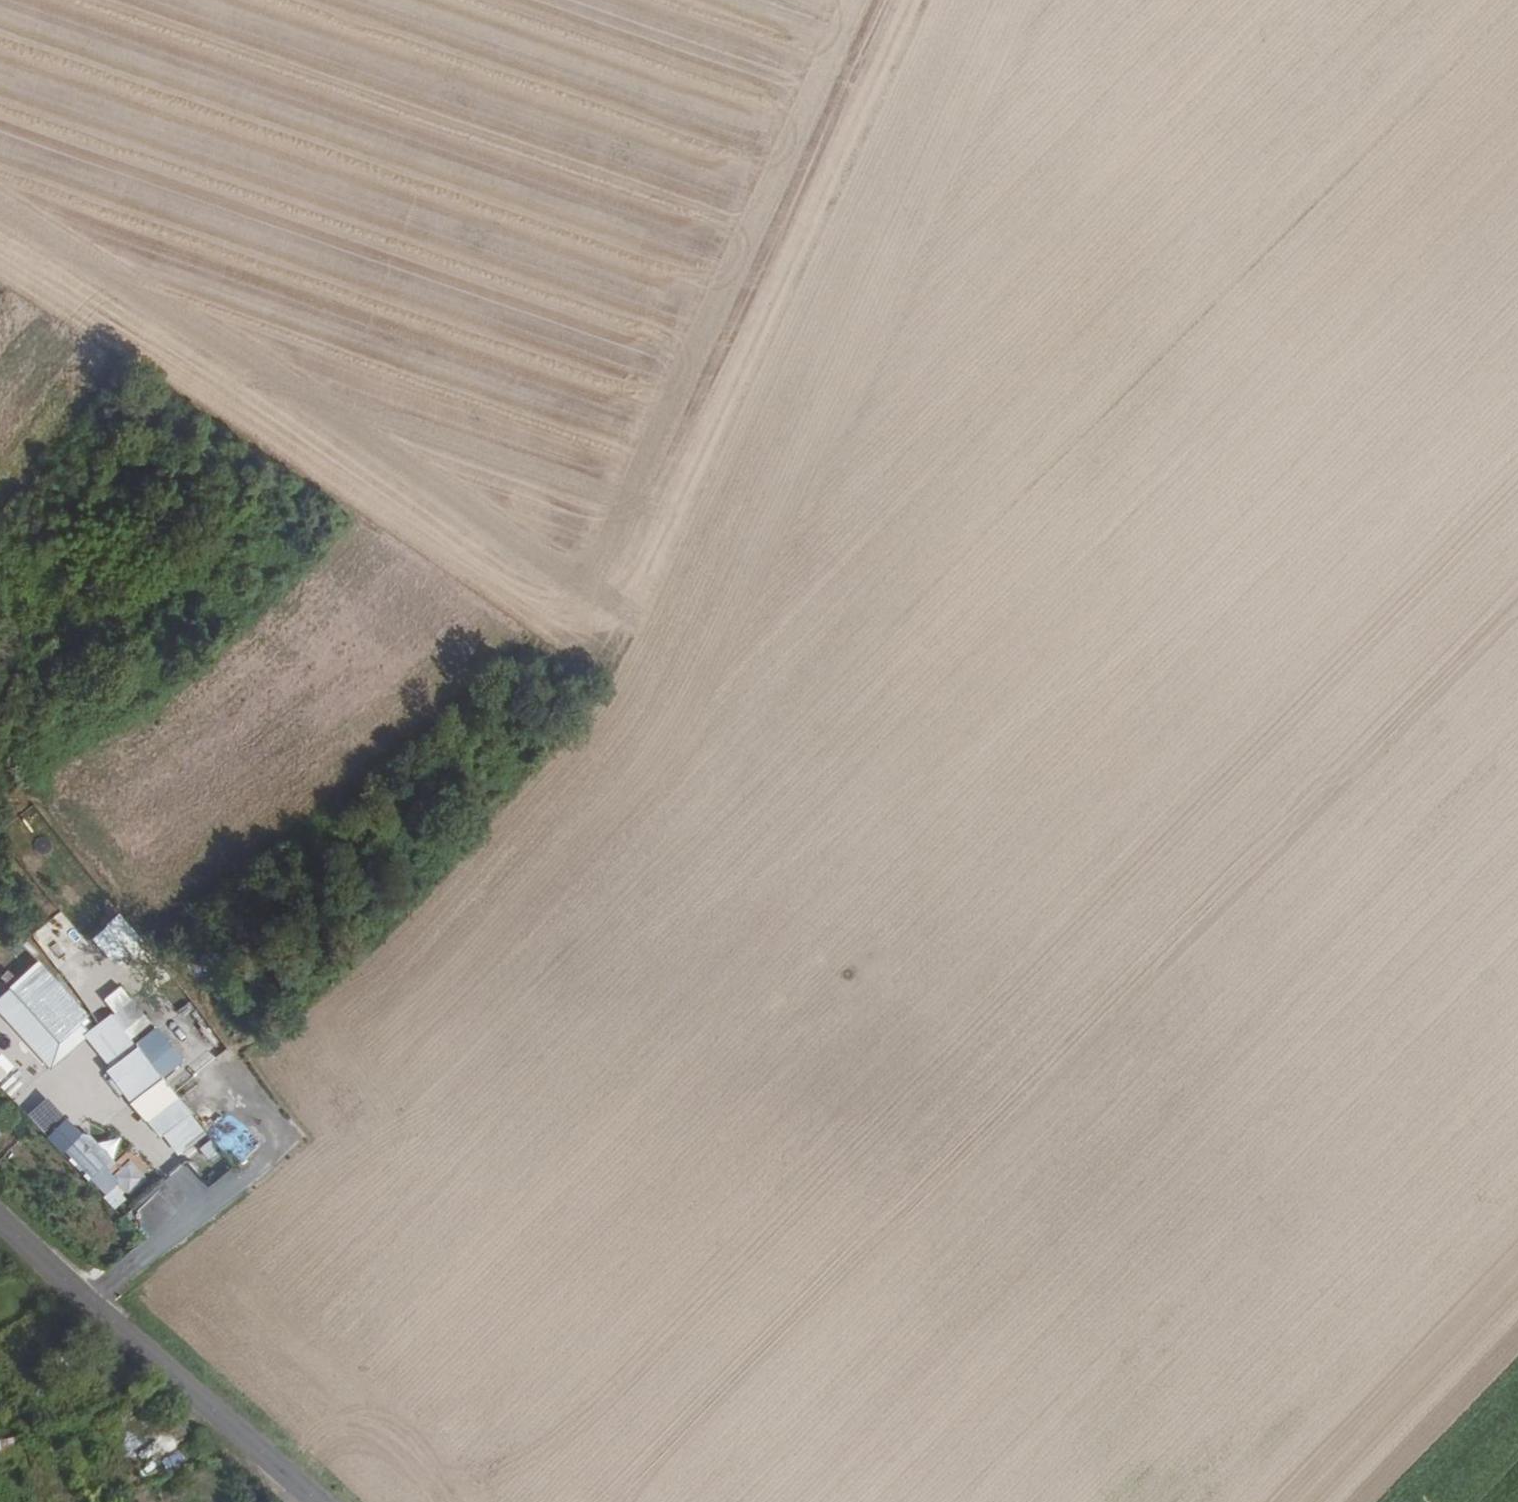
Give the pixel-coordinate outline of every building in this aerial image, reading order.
[(108,964),(141,949),(126,917),(93,931),(108,964)] [(0,994),(0,1006),(43,1070),(89,1039),(170,1161),(206,1137),(165,1077),(184,1065),(157,1025),(151,1028),(120,982),(88,1003),(100,1020),(93,1025),(49,961),(0,994)] [(12,983),(0,969),(0,994),(12,983)] [(123,1173),(84,1130),(63,1149),(116,1207),(130,1194),(124,1187),(137,1175),(129,1167),(123,1173)] [(17,1455),(15,1438),(0,1439),(0,1457),(17,1455)]
